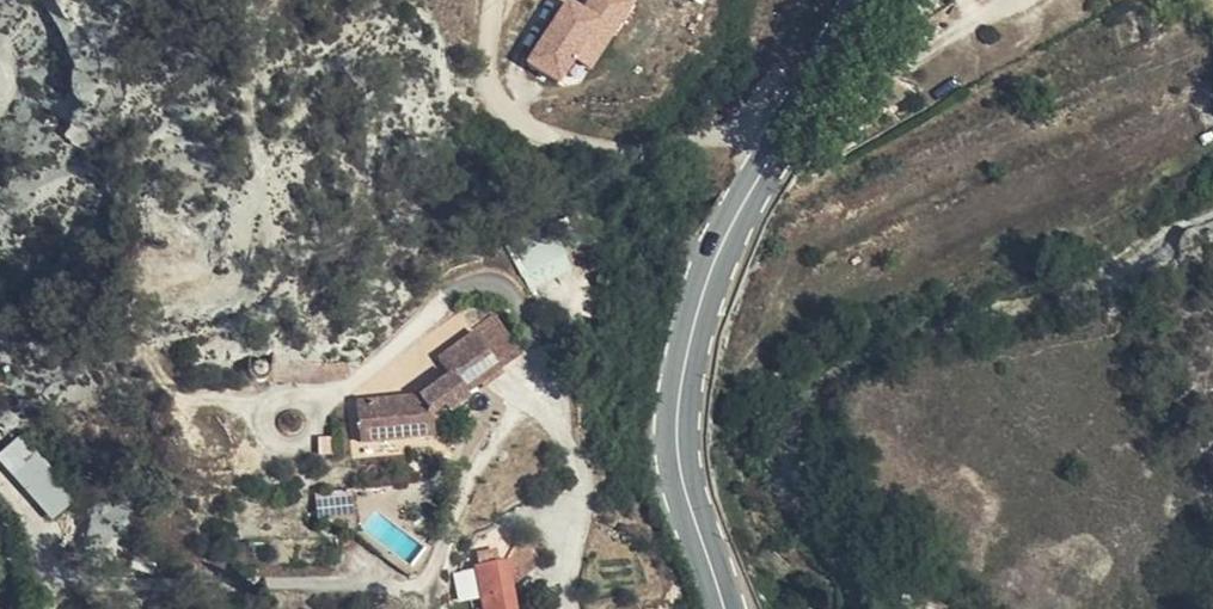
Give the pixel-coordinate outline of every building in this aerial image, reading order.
[(584,0),(562,0),(527,61),(564,82),(577,58),(596,69),(635,0),(590,0),(588,2),(584,0)] [(509,243),(534,288),(572,267),(548,222),(509,243)] [(487,329),(508,362),(529,351),(505,313),(484,325),(487,329)] [(470,386),(508,362),(487,329),(449,353),(460,369),(422,389),(356,399),(363,437),(437,427),(436,415),(432,404),(446,396),(452,406),(474,391),(470,386)] [(436,415),(452,406),(446,396),(432,404),(436,415)] [(79,497),(21,433),(0,451),(0,455),(56,517),(79,497)] [(316,510),(337,518),(354,513),(359,486),(325,485),(316,510)] [(354,513),(337,518),(351,524),(354,513)] [(539,566),(537,540),(514,542),(516,568),(539,566)] [(479,563),(487,608),(520,608),(513,558),(479,563)]
